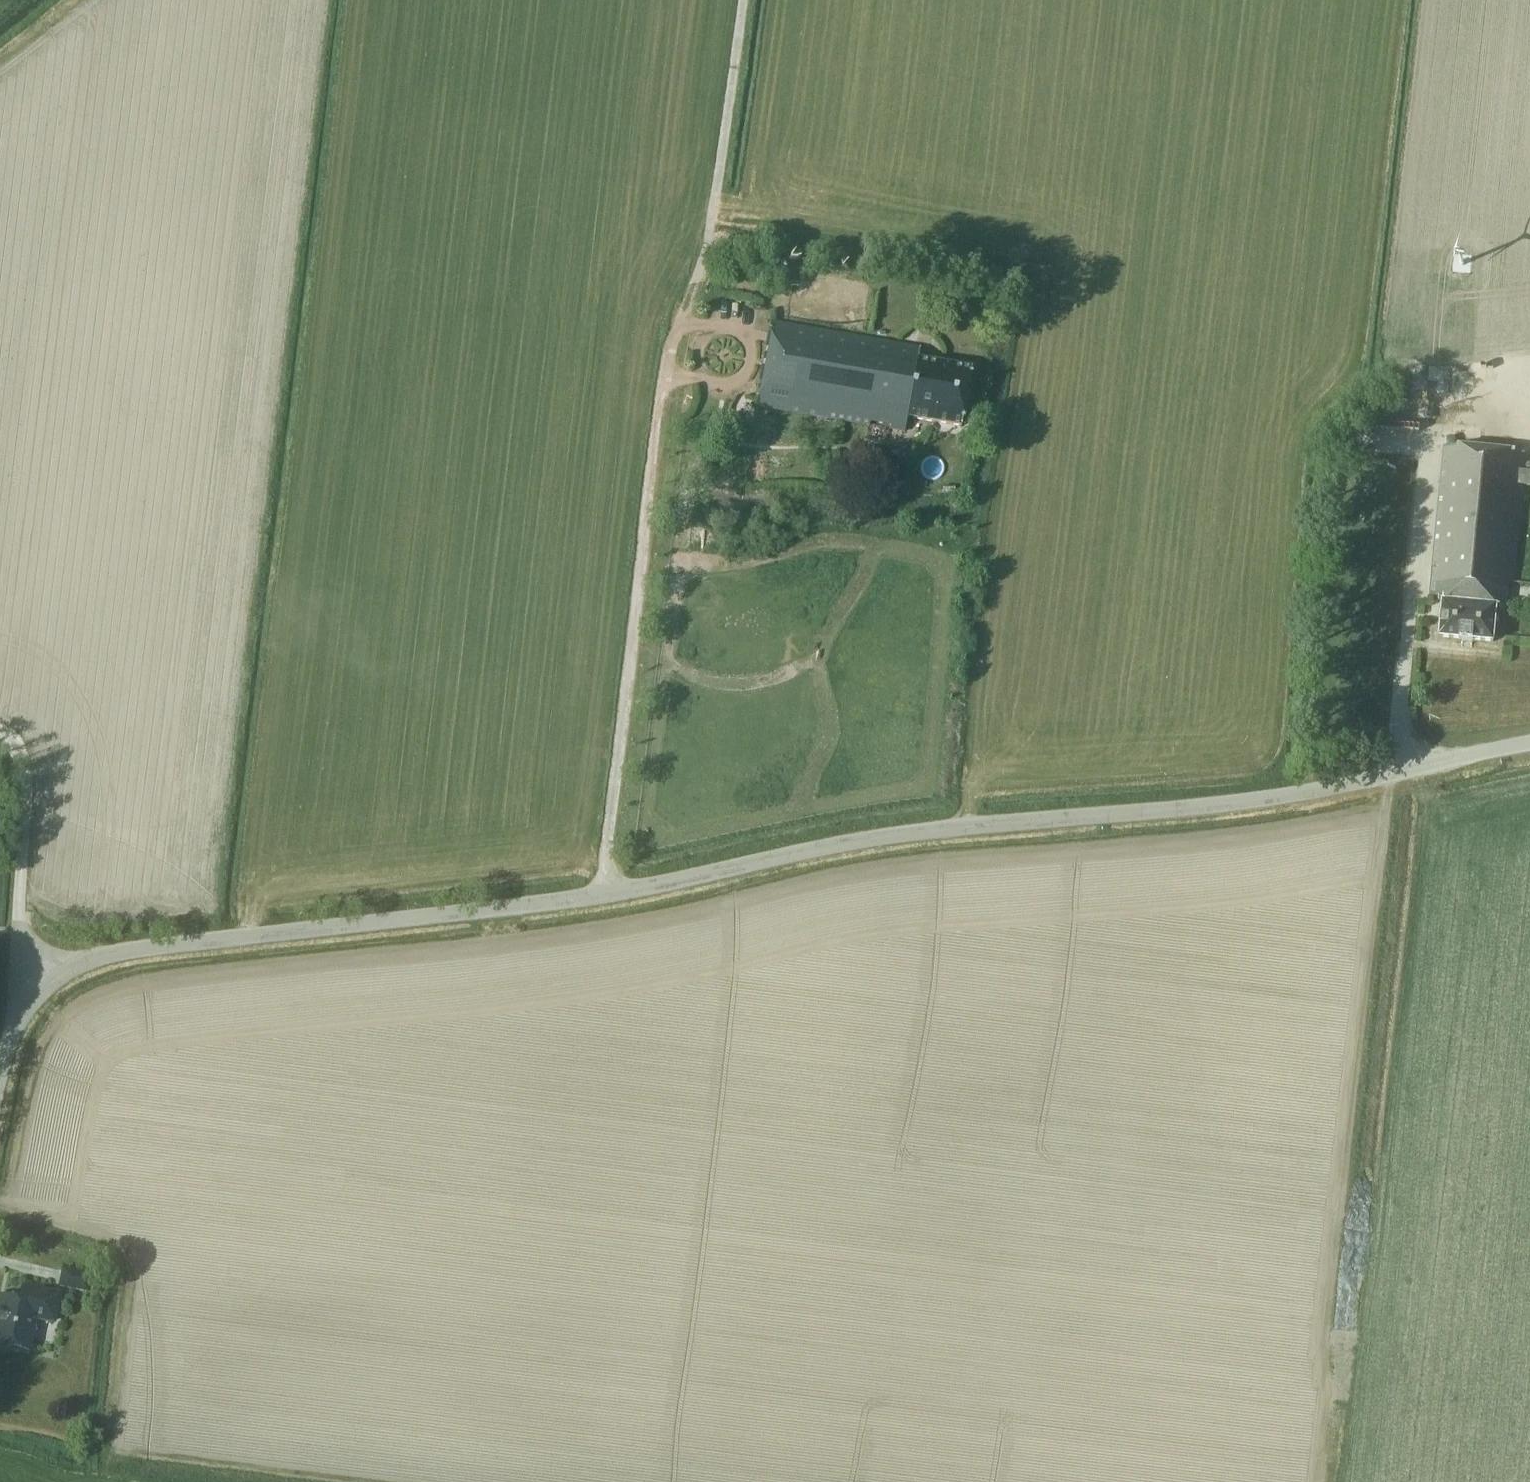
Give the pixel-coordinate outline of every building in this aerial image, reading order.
[(961,426),(971,369),(918,359),(920,349),(770,323),(755,405),(905,431),(907,417),(961,426)] [(1453,638),(1493,641),(1496,607),(1506,608),(1508,583),(1512,583),(1522,485),(1529,485),(1529,455),(1525,454),(1525,453),(1444,445),(1430,595),(1444,596),(1444,602),(1443,602),(1440,637),(1453,638)] [(88,1269),(76,1266),(74,1271),(63,1269),(59,1286),(88,1292),(92,1275),(87,1274),(88,1269)] [(53,1321),(59,1293),(23,1286),(20,1300),(0,1295),(0,1346),(27,1352),(35,1317),(53,1321)]
